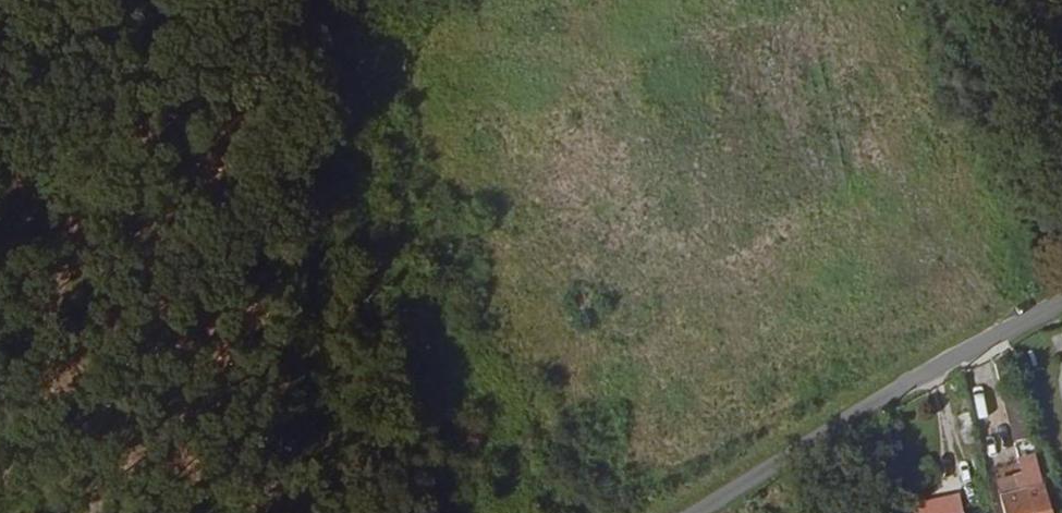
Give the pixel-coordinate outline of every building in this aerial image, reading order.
[(1006,403),(1016,443),(1030,440),(1021,400),(1006,403)] [(1040,454),(1023,459),(1027,476),(1002,482),(1009,512),(1054,512),(1040,454)]
